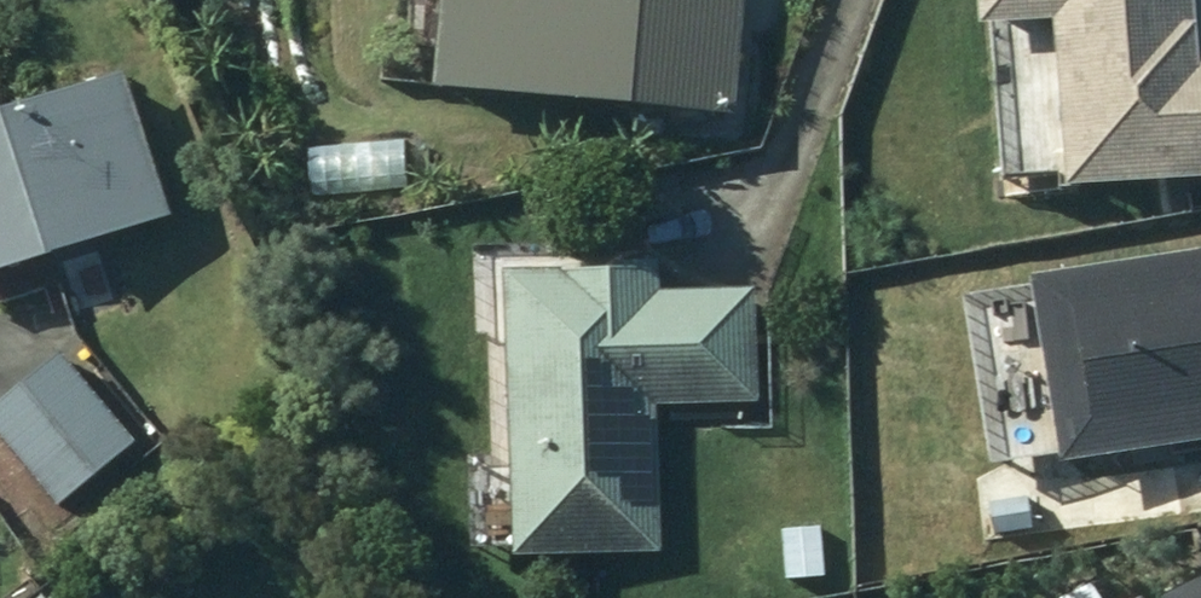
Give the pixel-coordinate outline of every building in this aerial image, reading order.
[(425,101),(729,126),(739,0),(433,0),(425,101)] [(958,17),(1047,14),(1053,180),(1200,175),(1200,49),(1183,50),(1181,0),(957,0),(958,17)] [(0,124),(0,281),(162,230),(117,87),(0,124)] [(497,487),(469,488),(470,525),(500,524),(500,553),(653,550),(651,402),(754,400),(753,288),(648,290),(647,263),(493,266),(497,487)] [(0,393),(0,444),(47,505),(125,445),(53,352),(0,393)] [(776,528),(780,577),(822,574),(818,525),(776,528)] [(1150,595),(1152,597),(1200,597),(1200,570),(1150,595)]
